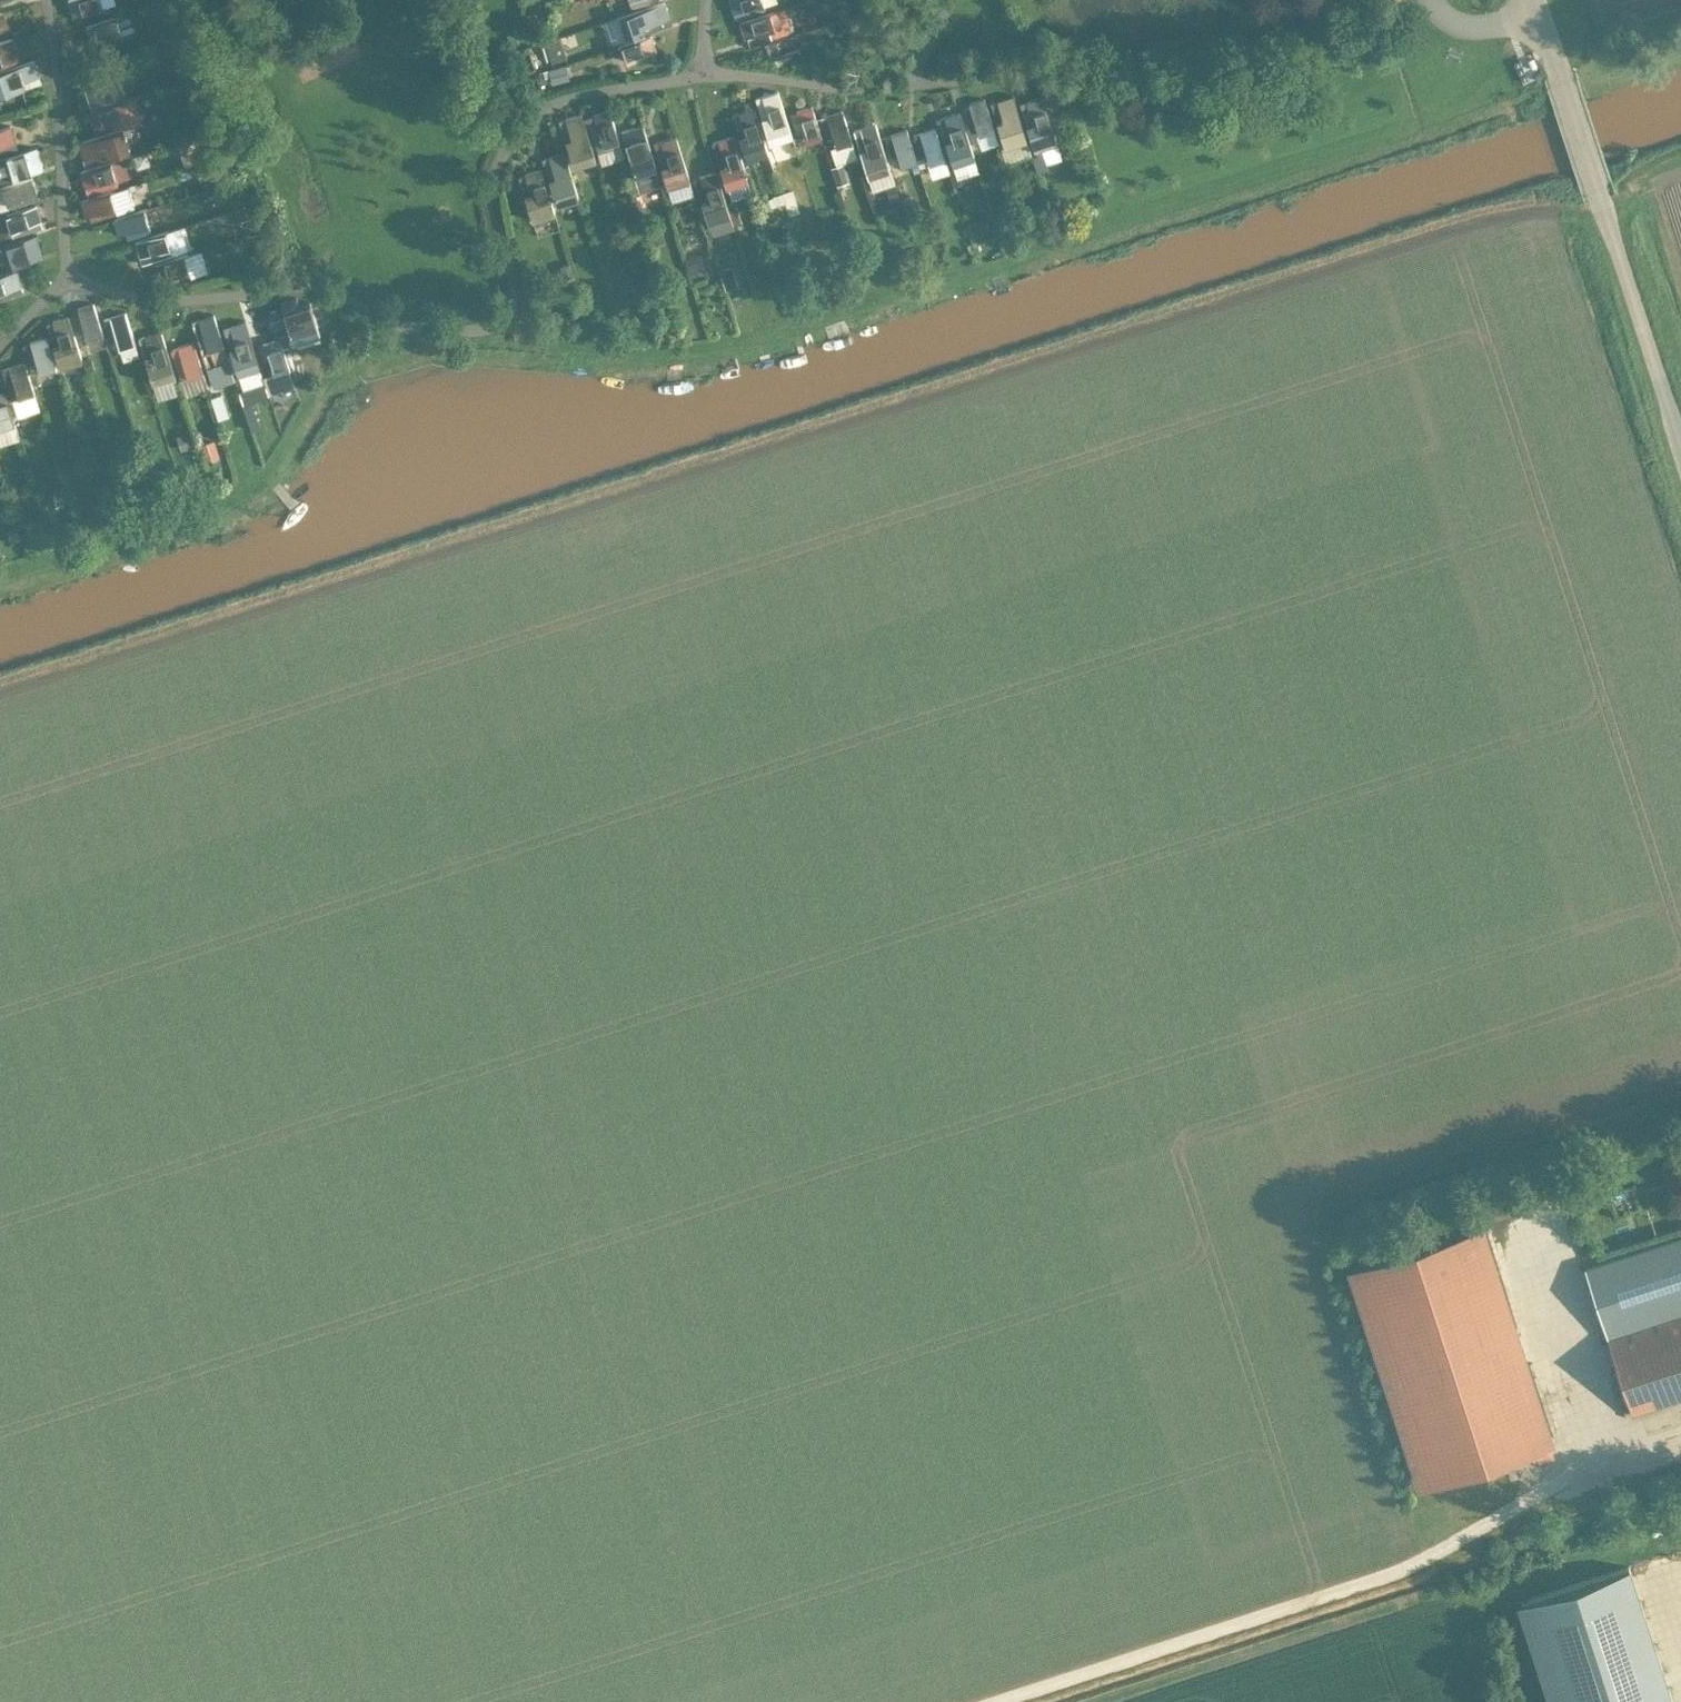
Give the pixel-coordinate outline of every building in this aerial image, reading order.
[(73,13),(112,1),(111,0),(68,0),(73,13)] [(732,11),(767,0),(728,0),(732,11)] [(663,1),(618,15),(625,36),(669,22),(663,1)] [(740,19),(744,35),(768,27),(770,34),(790,28),(788,21),(783,6),(740,19)] [(135,31),(134,27),(129,10),(85,24),(91,40),(121,31),(123,35),(135,31)] [(559,33),(543,38),(550,60),(566,55),(559,33)] [(655,33),(633,39),(621,43),(626,60),(639,56),(641,62),(657,57),(655,51),(660,49),(655,33)] [(22,56),(15,35),(0,40),(0,63),(22,56)] [(33,59),(0,70),(0,95),(0,96),(41,83),(33,59)] [(565,62),(547,67),(551,82),(569,77),(565,62)] [(74,83),(81,105),(124,92),(117,69),(74,83)] [(771,146),(792,139),(777,90),(756,97),(771,146)] [(134,94),(119,99),(89,108),(97,130),(141,116),(134,94)] [(1006,144),(1028,138),(1014,95),(993,101),(1006,144)] [(1036,148),(1058,141),(1044,95),(1022,102),(1036,148)] [(974,133),(994,127),(985,98),(965,104),(974,133)] [(805,139),(820,134),(815,118),(811,105),(796,110),(805,139)] [(737,112),(744,131),(740,133),(747,155),(766,149),(753,107),(737,112)] [(589,116),(600,150),(622,143),(611,109),(589,116)] [(835,143),(850,138),(841,109),(826,114),(835,143)] [(574,166),(599,158),(584,111),(559,119),(574,166)] [(952,164),(976,157),(962,111),(938,118),(952,164)] [(638,188),(661,181),(642,122),(621,129),(634,171),(633,171),(638,188)] [(0,127),(0,143),(15,138),(11,124),(0,127)] [(874,188),(896,181),(878,124),(856,131),(874,188)] [(915,132),(924,162),(944,155),(935,126),(915,132)] [(123,127),(108,132),(98,135),(78,141),(85,163),(130,149),(123,127)] [(900,162),(916,157),(907,128),(891,133),(891,131),(884,133),(890,152),(897,150),(900,162)] [(660,139),(667,160),(661,162),(668,182),(688,176),(675,134),(660,139)] [(717,139),(724,160),(719,161),(726,182),(746,176),(733,135),(717,139)] [(16,172),(17,174),(44,166),(37,144),(0,155),(0,177),(16,172)] [(558,206),(583,198),(568,149),(542,157),(558,206)] [(1036,168),(1046,164),(1042,149),(1031,153),(1036,168)] [(118,184),(110,160),(80,169),(88,194),(118,184)] [(533,220),(559,212),(545,166),(519,175),(533,220)] [(728,212),(715,171),(696,177),(709,218),(728,212)] [(31,176),(2,185),(7,201),(36,192),(31,176)] [(85,214),(115,205),(111,189),(81,199),(85,214)] [(5,213),(12,236),(42,227),(35,204),(5,213)] [(119,232),(149,222),(144,207),(114,217),(119,232)] [(140,255),(169,245),(165,230),(135,239),(140,255)] [(24,260),(42,254),(35,233),(5,242),(10,258),(22,254),(24,260)] [(684,254),(688,269),(698,266),(704,264),(700,250),(684,254)] [(159,279),(189,269),(184,254),(154,263),(159,279)] [(725,287),(738,283),(731,263),(718,267),(725,287)] [(23,290),(16,269),(0,274),(0,297),(23,290)] [(296,295),(280,300),(292,339),(319,331),(309,299),(298,303),(296,295)] [(93,302),(71,309),(85,356),(107,349),(93,302)] [(126,311),(104,317),(110,337),(115,335),(119,347),(136,342),(126,311)] [(211,382),(233,375),(213,313),(191,319),(211,382)] [(60,345),(55,346),(61,368),(83,361),(69,314),(52,319),(60,345)] [(245,320),(223,327),(237,373),(259,366),(245,320)] [(162,329),(139,336),(153,383),(177,376),(162,329)] [(46,336),(30,341),(39,370),(54,366),(46,336)] [(270,358),(263,360),(273,390),(294,383),(279,336),(264,341),(270,358)] [(202,373),(192,341),(171,347),(181,379),(202,373)] [(4,368),(13,398),(34,392),(25,361),(4,368)] [(8,389),(0,391),(0,425),(18,419),(8,389)] [(176,433),(180,448),(196,443),(191,428),(176,433)] [(76,432),(65,435),(71,452),(81,449),(76,432)] [(197,441),(203,459),(219,454),(214,436),(197,441)] [(56,462),(40,467),(45,482),(61,477),(56,462)] [(32,489),(21,493),(25,505),(36,501),(32,489)] [(17,526),(7,529),(10,539),(20,536),(17,526)] [(1548,1437),(1481,1224),(1353,1265),(1420,1477),(1548,1437)] [(1586,1264),(1609,1337),(1680,1312),(1680,1234),(1586,1264)] [(1609,1337),(1633,1410),(1680,1395),(1680,1312),(1609,1337)] [(1628,1564),(1521,1599),(1554,1701),(1673,1701),(1628,1564)]
